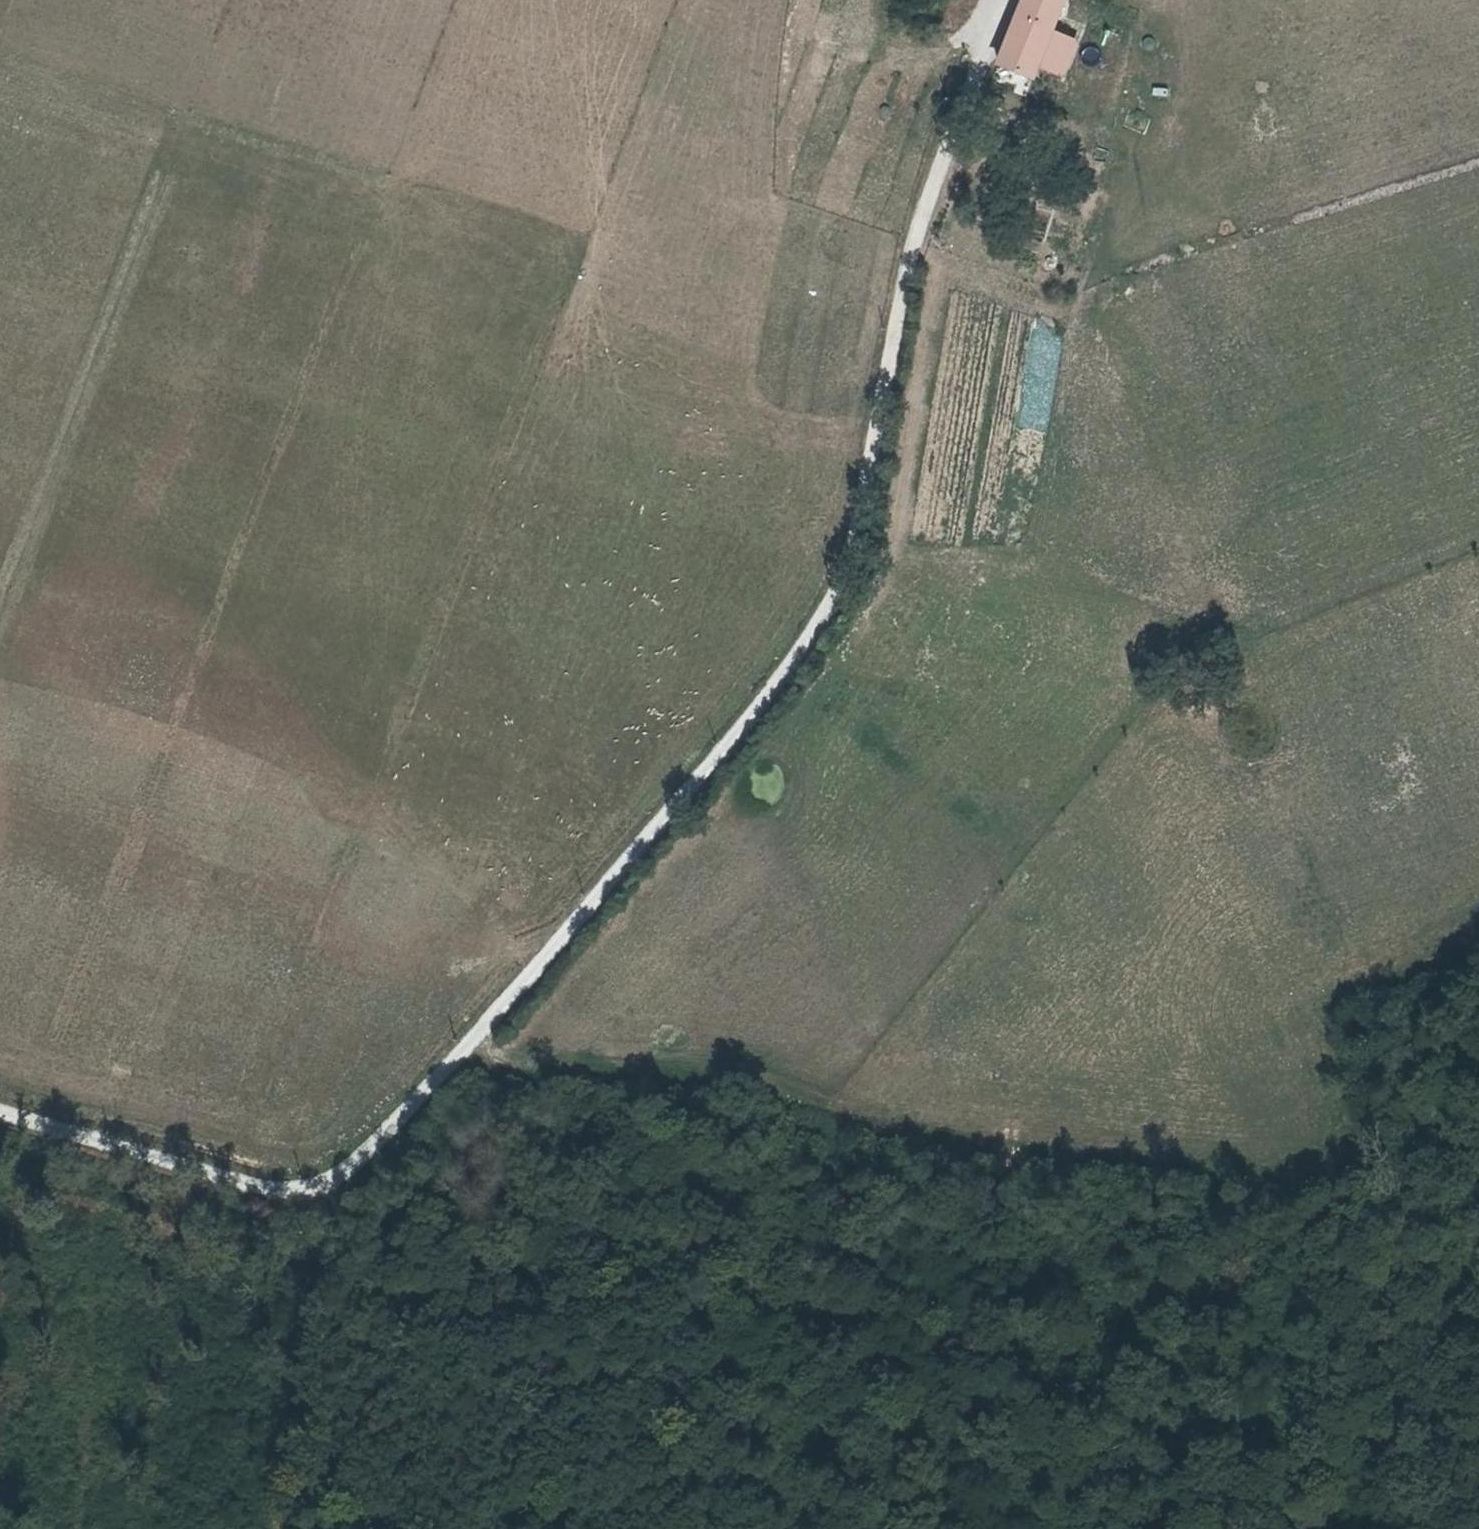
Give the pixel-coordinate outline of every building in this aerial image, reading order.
[(1012,71),(1044,82),(1050,66),(1067,74),(1080,46),(1062,37),(1074,0),(1038,0),(1012,71)]
